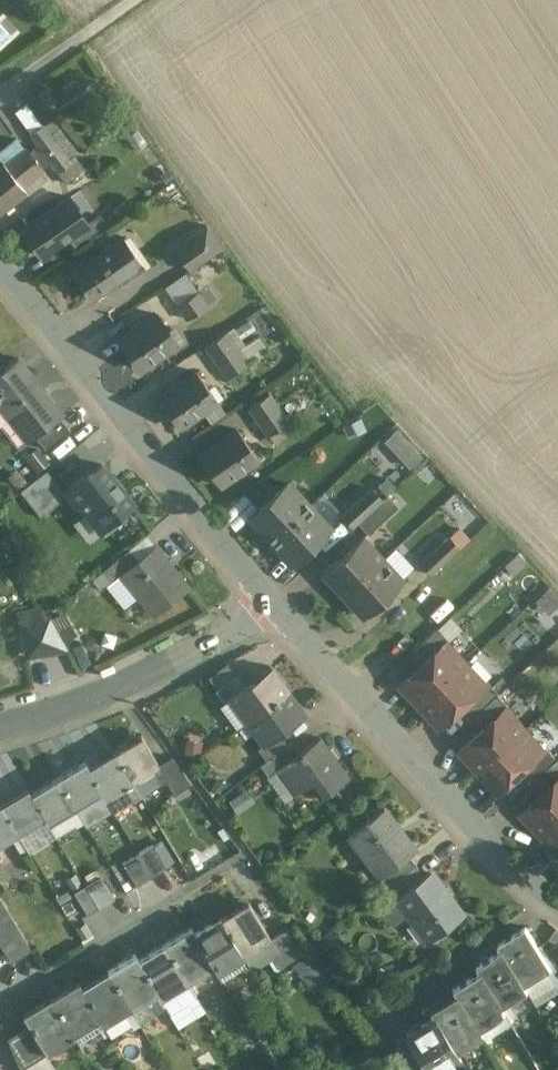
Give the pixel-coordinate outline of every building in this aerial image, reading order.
[(41,127),(24,104),(13,113),(30,135),(41,127)] [(52,134),(44,124),(41,127),(30,135),(43,153),(58,142),(65,136),(60,128),(52,134)] [(58,142),(43,153),(58,173),(73,162),(58,142)] [(0,162),(0,187),(14,176),(34,160),(25,148),(4,164),(1,161),(0,162)] [(0,187),(0,212),(26,192),(23,188),(43,171),(34,160),(14,176),(0,187)] [(70,197),(22,230),(40,257),(68,239),(89,224),(88,222),(70,197)] [(108,227),(100,214),(88,222),(89,224),(68,239),(75,249),(108,227)] [(207,225),(174,248),(189,270),(222,248),(207,225)] [(123,237),(86,263),(87,264),(73,274),(91,298),(118,279),(122,284),(145,268),(123,237)] [(198,291),(177,305),(187,319),(208,305),(198,291)] [(157,313),(119,339),(140,371),(178,345),(157,313)] [(238,350),(226,332),(206,346),(218,363),(238,350)] [(238,350),(218,363),(227,378),(248,364),(238,350)] [(0,374),(0,397),(30,373),(19,359),(0,374)] [(197,372),(160,397),(180,428),(218,402),(197,372)] [(0,397),(0,405),(29,442),(35,437),(59,418),(61,416),(42,392),(44,391),(30,373),(0,397)] [(269,394),(249,408),(268,436),(288,422),(269,394)] [(59,418),(35,437),(46,450),(70,431),(59,418)] [(385,438),(411,465),(424,453),(398,426),(385,438)] [(237,429),(200,455),(221,485),(258,460),(237,429)] [(134,505),(102,465),(91,474),(90,472),(68,488),(101,530),(134,505)] [(61,497),(43,474),(20,492),(38,515),(61,497)] [(256,513),(250,520),(271,542),(309,507),(288,484),(256,513)] [(371,489),(342,515),(353,527),(357,523),(382,500),(381,499),(371,489)] [(382,500),(357,523),(368,534),(398,507),(386,495),(381,499),(382,500)] [(256,513),(240,496),(224,511),(240,529),(250,520),(256,513)] [(309,507),(271,542),(292,565),(330,529),(309,507)] [(449,537),(420,564),(431,575),(460,548),(449,537)] [(363,538),(324,575),(344,596),(383,560),(363,538)] [(169,564),(155,547),(138,560),(121,574),(122,575),(156,616),(188,590),(168,565),(169,564)] [(130,550),(104,571),(113,582),(122,575),(121,574),(138,560),(130,550)] [(383,560),(344,596),(363,617),(402,581),(383,560)] [(49,621),(23,625),(28,655),(64,649),(49,621)] [(438,629),(413,652),(424,663),(445,644),(449,641),(438,629)] [(424,663),(400,686),(419,707),(465,665),(445,644),(424,663)] [(465,665),(419,707),(439,728),(463,705),(484,686),(465,665)] [(246,688),(231,698),(231,699),(248,722),(288,693),(271,670),(246,688)] [(237,676),(216,691),(224,703),(225,704),(231,699),(231,698),(246,688),(237,676)] [(484,686),(463,705),(484,728),(504,709),(509,705),(488,682),(484,686)] [(288,693),(248,722),(265,745),(280,734),(305,716),(288,693)] [(248,722),(231,699),(225,704),(224,703),(220,707),(237,730),(248,722)] [(484,728),(459,752),(478,772),(524,730),(504,709),(484,728)] [(543,751),(524,730),(478,772),(497,793),(522,770),(543,751)] [(280,734),(265,745),(258,750),(266,761),(288,745),(280,734)] [(142,736),(114,753),(132,782),(159,765),(142,736)] [(350,777),(321,738),(300,753),(276,771),(294,795),(296,794),(294,792),(311,780),(323,795),(319,798),(320,799),(350,777)] [(288,745),(266,761),(274,773),(276,771),(300,753),(292,742),(288,745)] [(543,751),(522,770),(533,782),(536,780),(547,791),(557,781),(557,759),(557,760),(546,748),(543,751)] [(114,753),(88,769),(102,792),(105,798),(132,782),(114,753)] [(84,763),(58,779),(76,808),(102,792),(88,769),(84,763)] [(58,779),(31,795),(45,818),(48,824),(76,808),(58,779)] [(522,814),(541,835),(557,819),(557,781),(547,791),(522,814)] [(27,789),(1,805),(18,834),(45,818),(31,795),(27,789)] [(0,806),(0,845),(18,834),(1,805),(0,806)] [(384,809),(349,834),(380,875),(408,855),(414,850),(384,809)] [(541,835),(557,853),(557,819),(541,835)] [(167,868),(153,845),(139,854),(152,877),(167,868)] [(152,877),(139,854),(123,863),(137,886),(152,877)] [(408,855),(380,875),(396,899),(425,878),(408,855)] [(425,878),(396,899),(427,941),(463,916),(432,873),(425,878)] [(115,899),(101,876),(85,886),(99,909),(115,899)] [(85,886),(74,893),(88,915),(99,909),(85,886)] [(0,893),(0,946),(13,967),(37,952),(0,893)] [(248,902),(221,918),(244,956),(271,940),(248,902)] [(244,956),(221,918),(194,934),(214,967),(213,967),(217,973),(218,972),(224,981),(244,969),(246,972),(252,969),(244,957),(244,956)] [(194,934),(191,929),(165,945),(188,983),(213,967),(214,967),(194,934)] [(499,945),(502,950),(524,987),(551,970),(526,929),(499,945)] [(548,941),(557,948),(557,930),(556,929),(548,941)] [(188,983),(165,945),(138,961),(158,994),(157,994),(160,1000),(188,983)] [(314,947),(293,961),(314,991),(334,977),(314,947)] [(476,966),(479,972),(501,1009),(528,993),(524,987),(502,950),(476,966)] [(138,961),(135,956),(108,972),(125,1000),(131,1010),(140,1023),(141,1025),(166,1009),(160,1000),(157,994),(158,994),(138,961)] [(108,972),(82,988),(101,1021),(105,1026),(131,1010),(125,1000),(108,972)] [(452,988),(456,994),(478,1031),(505,1015),(501,1009),(479,972),(452,988)] [(78,983),(52,999),(75,1037),(101,1021),(82,988),(78,983)] [(429,1010),(434,1018),(455,1053),(482,1037),(478,1031),(456,994),(429,1010)] [(52,999),(51,998),(23,1015),(29,1026),(47,1054),(74,1038),(74,1037),(75,1037),(52,999)] [(408,1033),(430,1069),(440,1069),(458,1059),(455,1053),(434,1018),(408,1033)] [(29,1026),(8,1039),(21,1069),(47,1054),(29,1026)]
